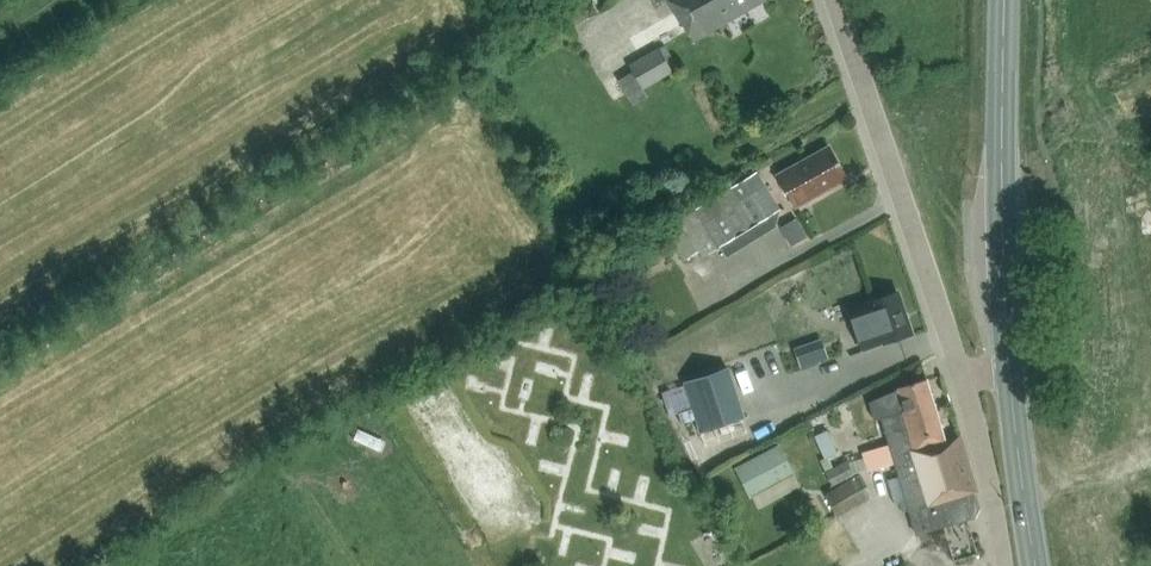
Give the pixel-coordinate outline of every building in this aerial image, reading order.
[(693,41),(765,0),(670,0),(693,41)] [(674,71),(660,48),(630,65),(644,89),(674,71)] [(778,174),(796,206),(847,178),(829,146),(778,174)] [(680,218),(703,256),(780,209),(757,171),(680,218)] [(807,237),(797,218),(781,226),(792,246),(807,237)] [(912,333),(898,292),(870,301),(848,309),(862,349),(884,342),(912,333)] [(746,417),(728,365),(683,380),(701,432),(746,417)] [(899,387),(899,388),(869,401),(876,418),(883,416),(893,450),(864,459),(866,468),(896,462),(916,532),(974,515),(971,507),(979,505),(975,492),(978,491),(961,434),(945,438),(927,379),(899,387)] [(734,468),(751,498),(795,474),(778,444),(734,468)] [(825,471),(833,486),(855,475),(846,461),(825,471)] [(861,473),(825,493),(827,497),(823,500),(827,507),(832,505),(838,518),(874,497),(861,473)]
